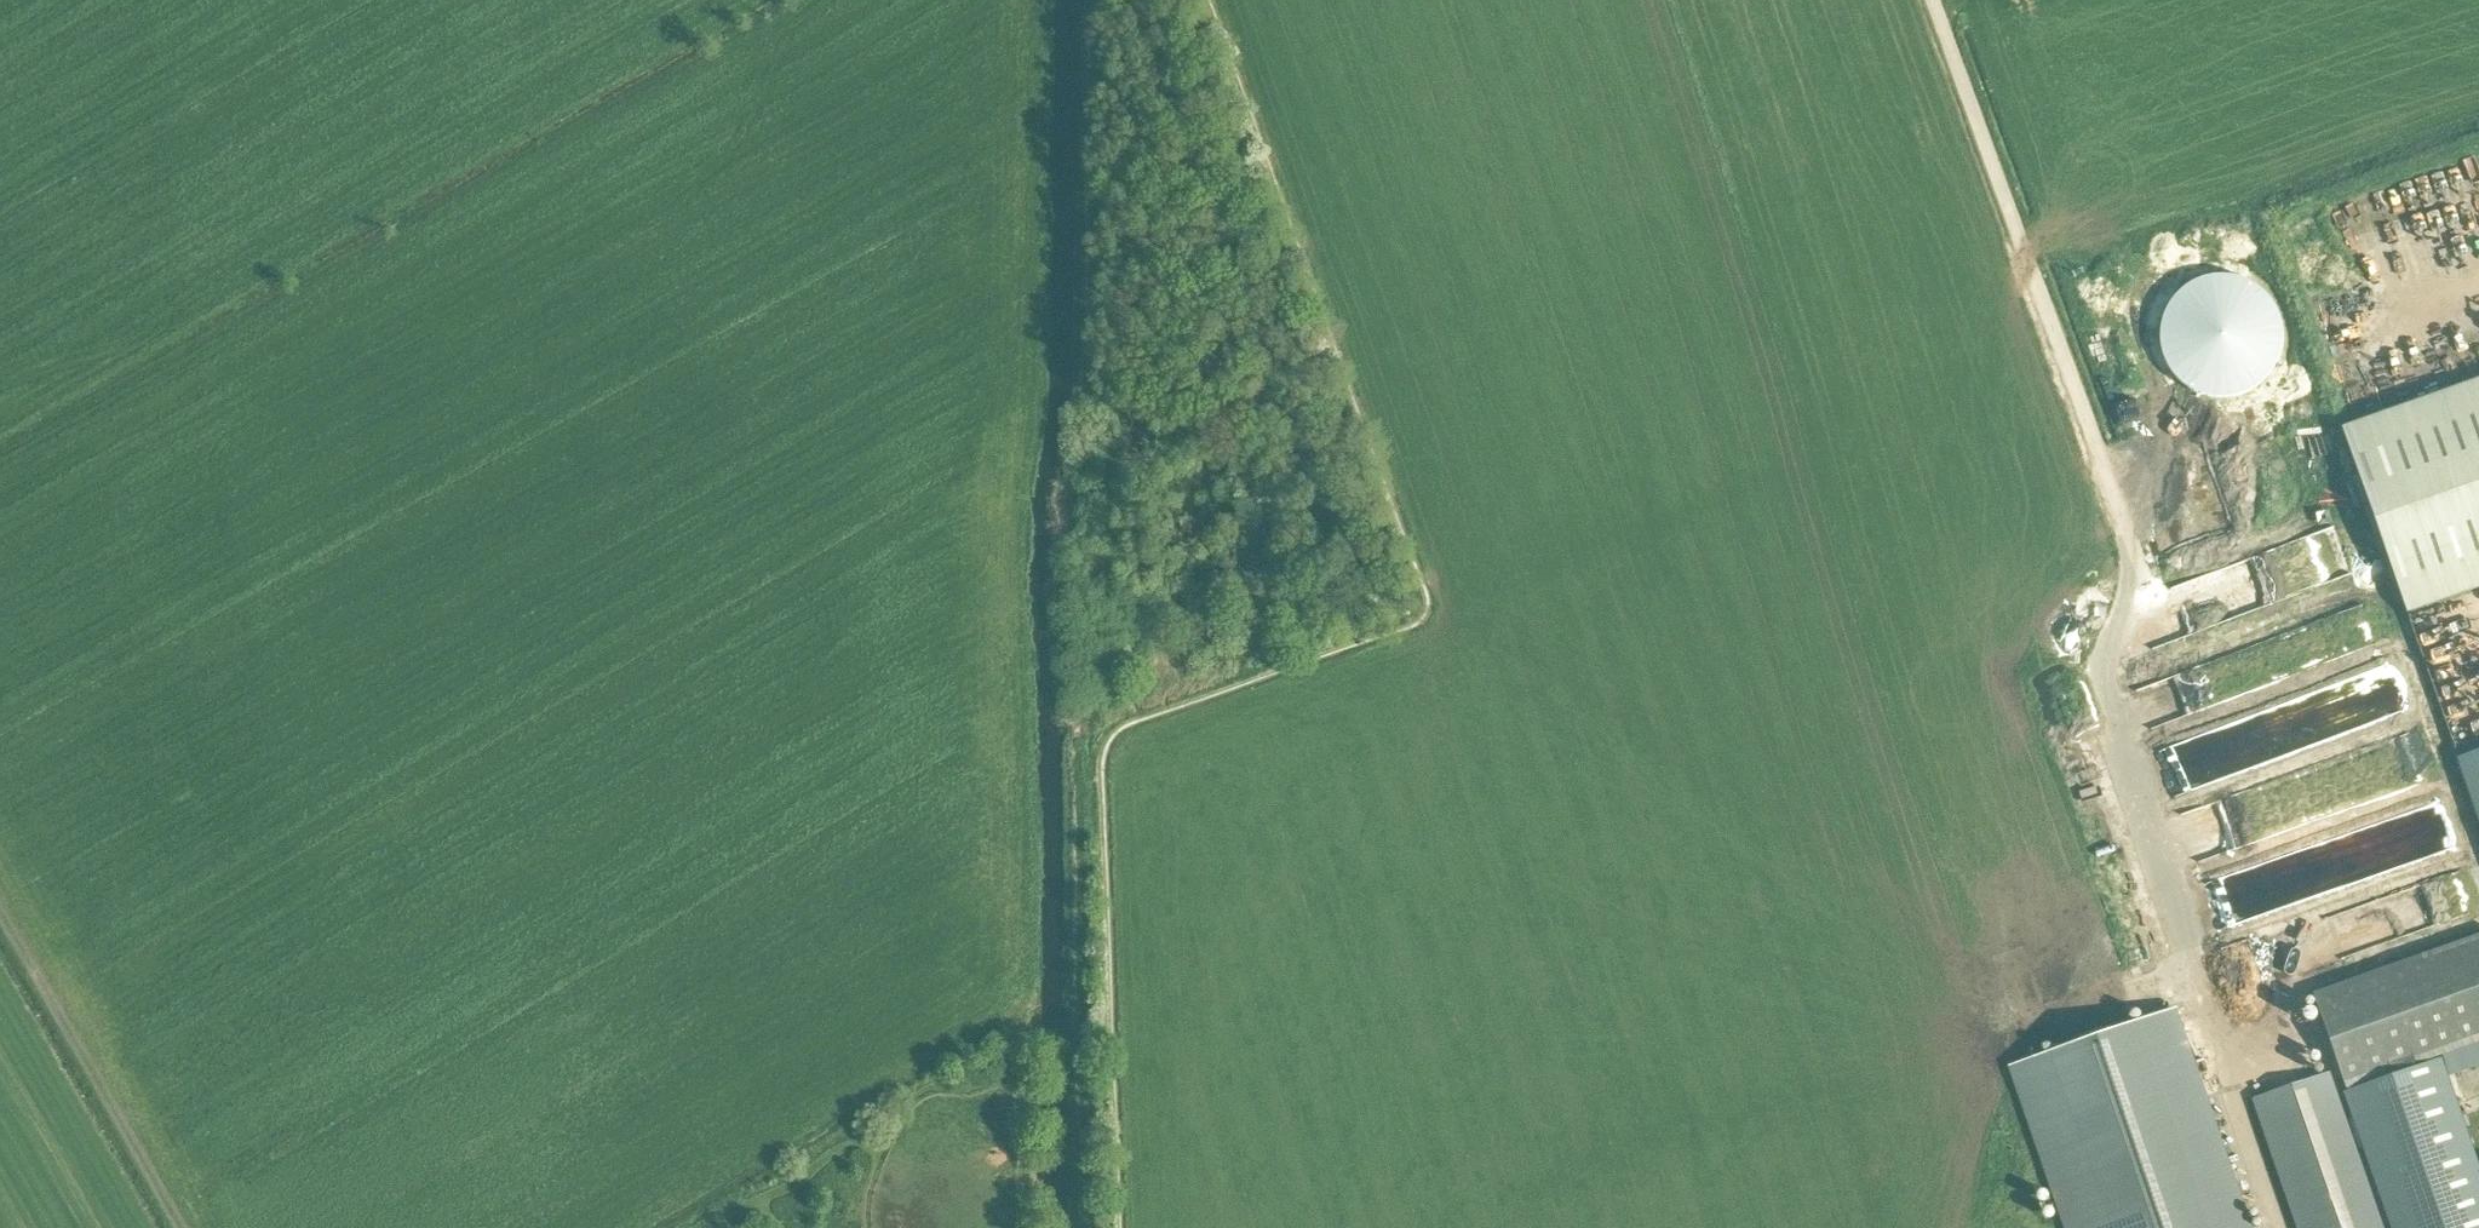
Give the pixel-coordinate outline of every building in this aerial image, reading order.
[(2478,589),(2478,380),(2342,428),(2407,614),(2478,589)] [(2174,722),(2155,724),(2157,739),(2176,737),(2174,722)] [(2458,758),(2478,818),(2478,751),(2458,758)] [(2178,793),(2185,812),(2264,784),(2257,765),(2178,793)] [(2195,856),(2197,880),(2230,878),(2229,854),(2195,856)] [(2314,992),(2348,1088),(2478,1042),(2478,935),(2314,992)] [(2279,960),(2275,938),(2261,940),(2264,962),(2279,960)] [(2012,1067),(2067,1227),(2247,1227),(2172,1011),(2012,1067)] [(2356,1154),(2328,1073),(2255,1098),(2299,1227),(2381,1227),(2356,1154)] [(2388,1193),(2400,1227),(2478,1227),(2478,1168),(2477,1168),(2458,1113),(2405,1130),(2393,1094),(2347,1110),(2371,1178),(2382,1175),(2400,1169),(2406,1187),(2388,1193)] [(2382,1175),(2388,1193),(2406,1187),(2400,1169),(2382,1175)]
